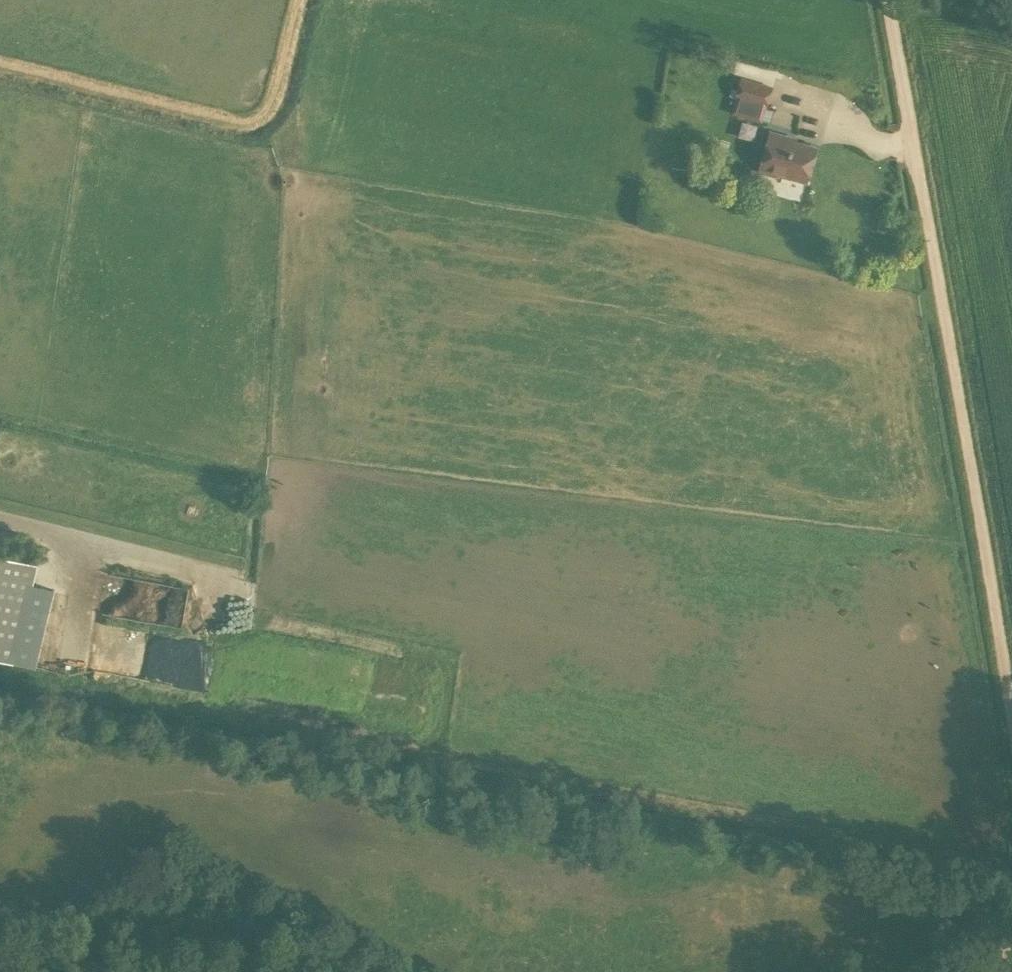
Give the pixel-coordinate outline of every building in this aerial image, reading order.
[(735,99),(736,99),(732,113),(763,122),(767,108),(768,108),(774,87),(741,77),(735,99)] [(773,174),(774,171),(806,181),(815,148),(784,139),(785,136),(772,132),(761,170),(773,174)] [(128,590),(145,592),(144,603),(155,604),(153,621),(192,626),(198,585),(130,575),(128,590)]
